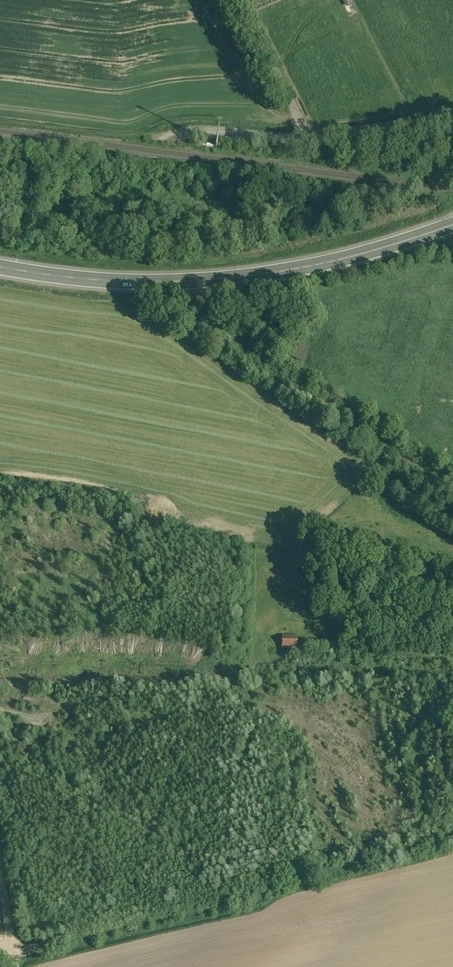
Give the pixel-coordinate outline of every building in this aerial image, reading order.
[(290,358),(299,363),(307,348),(298,343),(290,358)] [(295,648),(295,635),(278,636),(278,649),(295,648)]
